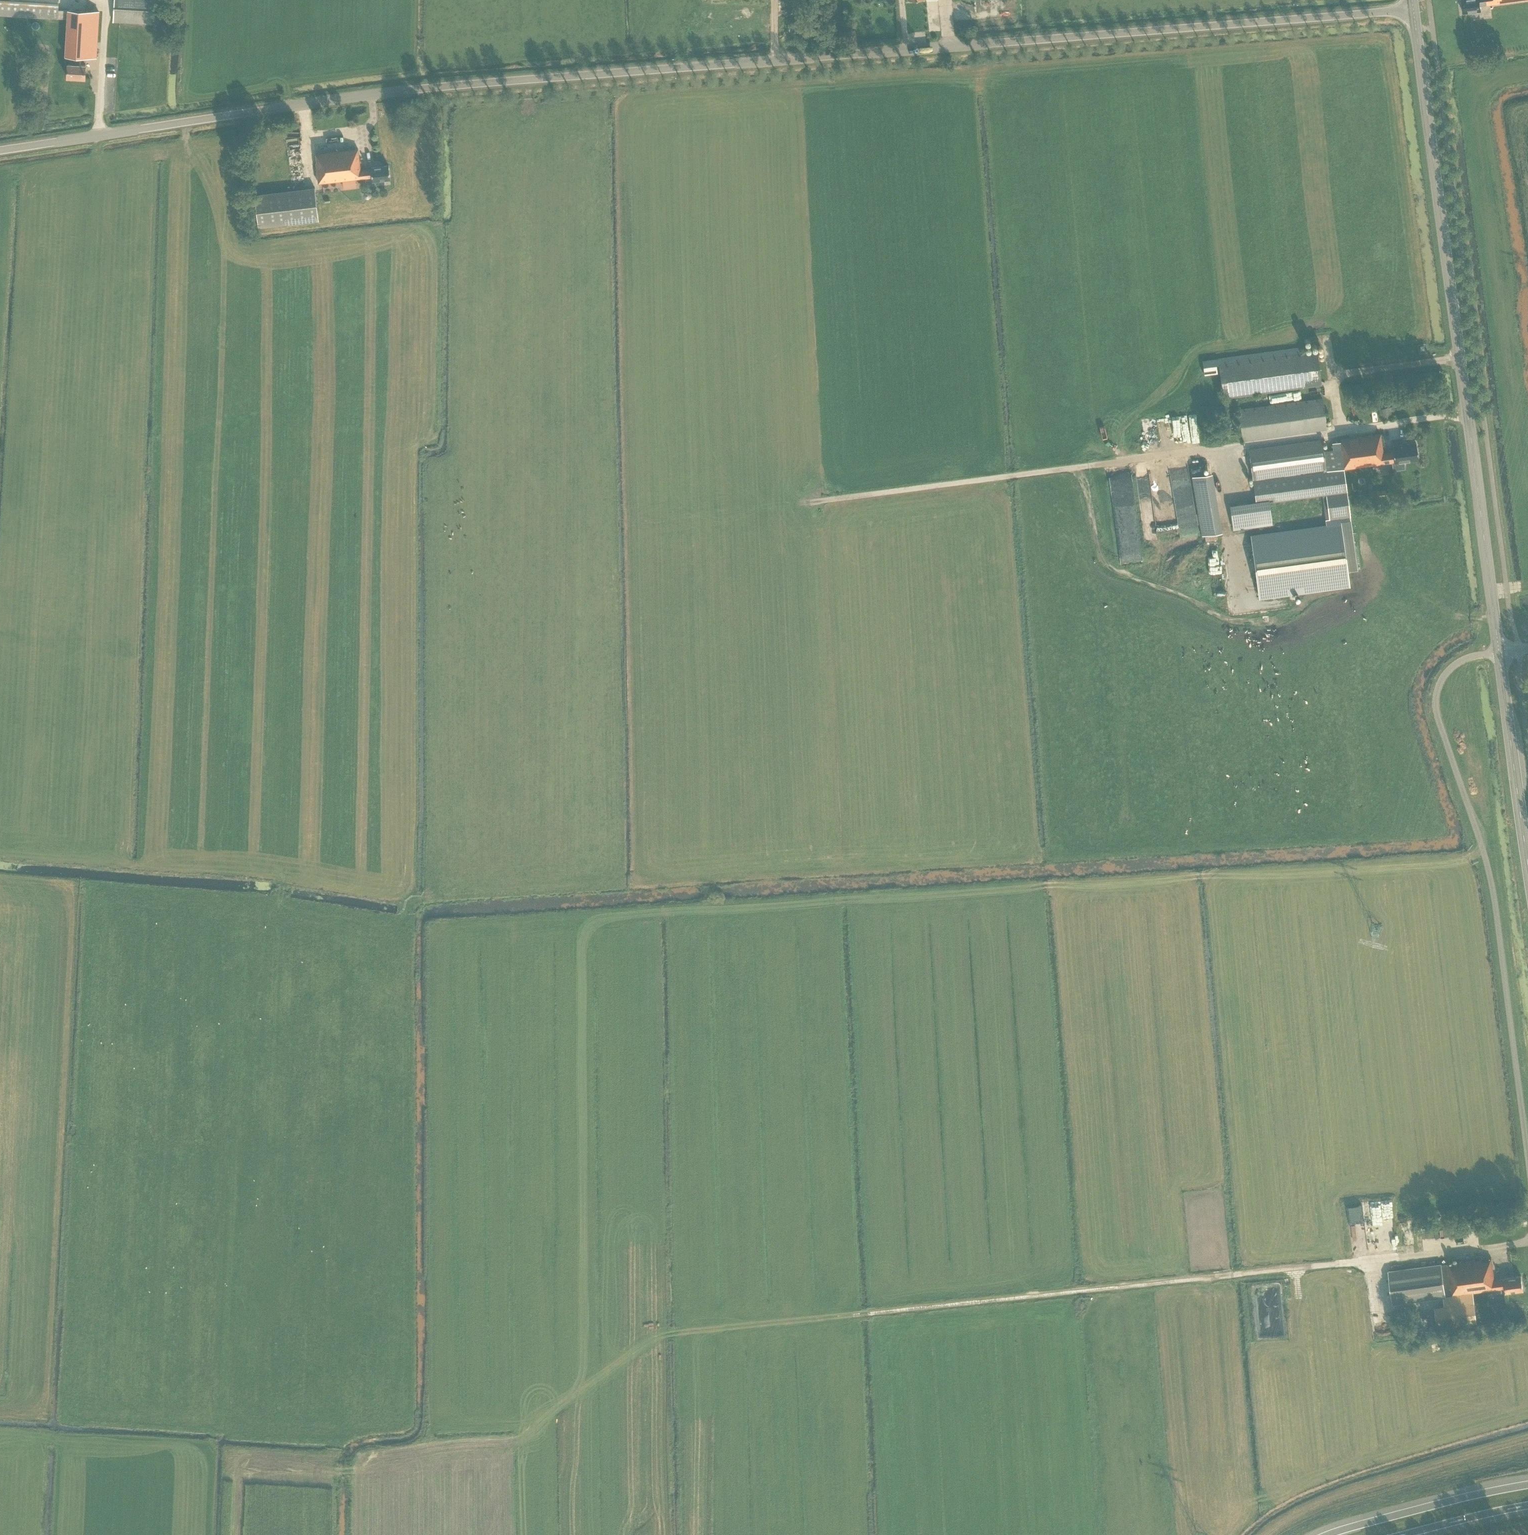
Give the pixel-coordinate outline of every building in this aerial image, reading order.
[(67,18),(68,11),(58,10),(59,0),(0,0),(0,15),(67,18)] [(115,22),(159,24),(161,0),(114,0),(113,22),(115,22)] [(1463,13),(1481,11),(1481,6),(1490,5),(1489,0),(1462,0),(1463,13)] [(68,10),(68,11),(67,18),(66,56),(71,56),(79,56),(97,57),(99,12),(68,10)] [(79,64),(79,56),(71,56),(71,64),(68,64),(67,77),(85,78),(85,65),(79,64)] [(358,148),(317,153),(318,162),(317,162),(319,183),(342,180),(343,189),(357,188),(356,179),(372,177),(372,181),(391,179),(390,165),(371,167),(371,169),(361,170),(358,148)] [(316,187),(257,195),(261,226),(319,220),(316,187)] [(1224,398),(1321,385),(1316,351),(1220,365),(1224,398)] [(1243,441),(1327,429),(1323,399),(1239,410),(1243,441)] [(1166,426),(1158,427),(1160,442),(1168,441),(1166,426)] [(1322,440),(1249,450),(1256,500),(1325,491),(1329,520),(1330,527),(1255,538),(1263,597),(1352,584),(1350,571),(1358,570),(1344,468),(1345,468),(1385,463),(1392,462),(1394,461),(1392,451),(1383,452),(1381,434),(1341,439),(1342,448),(1323,451),(1322,440)] [(1394,461),(1392,462),(1393,469),(1405,468),(1404,461),(1418,459),(1416,442),(1392,445),(1392,451),(1394,461)] [(1218,533),(1208,473),(1192,476),(1202,535),(1218,533)] [(1149,501),(1150,506),(1140,507),(1139,502),(1137,510),(1148,513),(1139,514),(1137,523),(1138,528),(1137,533),(1131,531),(1130,527),(1129,534),(1127,523),(1123,540),(1118,541),(1122,564),(1142,561),(1143,557),(1141,541),(1142,534),(1157,532),(1151,492),(1149,501)] [(1386,499),(1385,492),(1369,494),(1370,501),(1386,499)] [(1273,523),(1270,500),(1230,505),(1234,529),(1273,523)] [(1492,1258),(1448,1264),(1452,1295),(1473,1292),(1496,1289),(1495,1280),(1492,1258)] [(1442,1263),(1388,1270),(1392,1305),(1443,1298),(1453,1297),(1452,1295),(1448,1264),(1442,1264),(1442,1263)] [(1504,1278),(1495,1280),(1496,1289),(1505,1288),(1506,1292),(1524,1290),(1522,1275),(1504,1278)] [(1477,1323),(1473,1292),(1452,1295),(1453,1297),(1443,1298),(1444,1305),(1434,1306),(1437,1328),(1477,1323)] [(1428,1334),(1427,1317),(1414,1318),(1415,1324),(1410,1324),(1411,1336),(1428,1334)]
